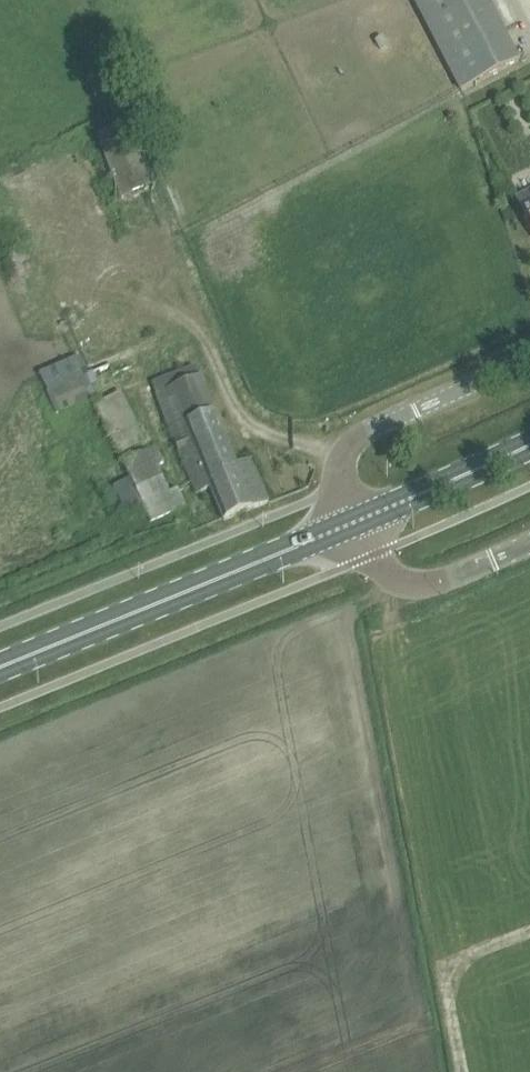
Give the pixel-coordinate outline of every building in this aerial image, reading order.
[(460,93),(521,63),(489,0),(413,0),(460,93)] [(506,31),(518,25),(505,0),(490,0),(506,31)] [(97,136),(121,199),(156,186),(132,123),(97,136)] [(520,207),(528,222),(529,221),(529,222),(529,202),(520,207)] [(237,465),(196,366),(152,384),(197,494),(211,488),(224,521),(269,503),(251,459),(237,465)] [(93,399),(84,377),(48,392),(57,415),(93,399)] [(145,442),(121,392),(97,404),(121,454),(145,442)] [(165,464),(155,445),(123,463),(131,477),(114,485),(129,512),(144,503),(154,521),(184,505),(177,491),(171,494),(157,468),(165,464)]
